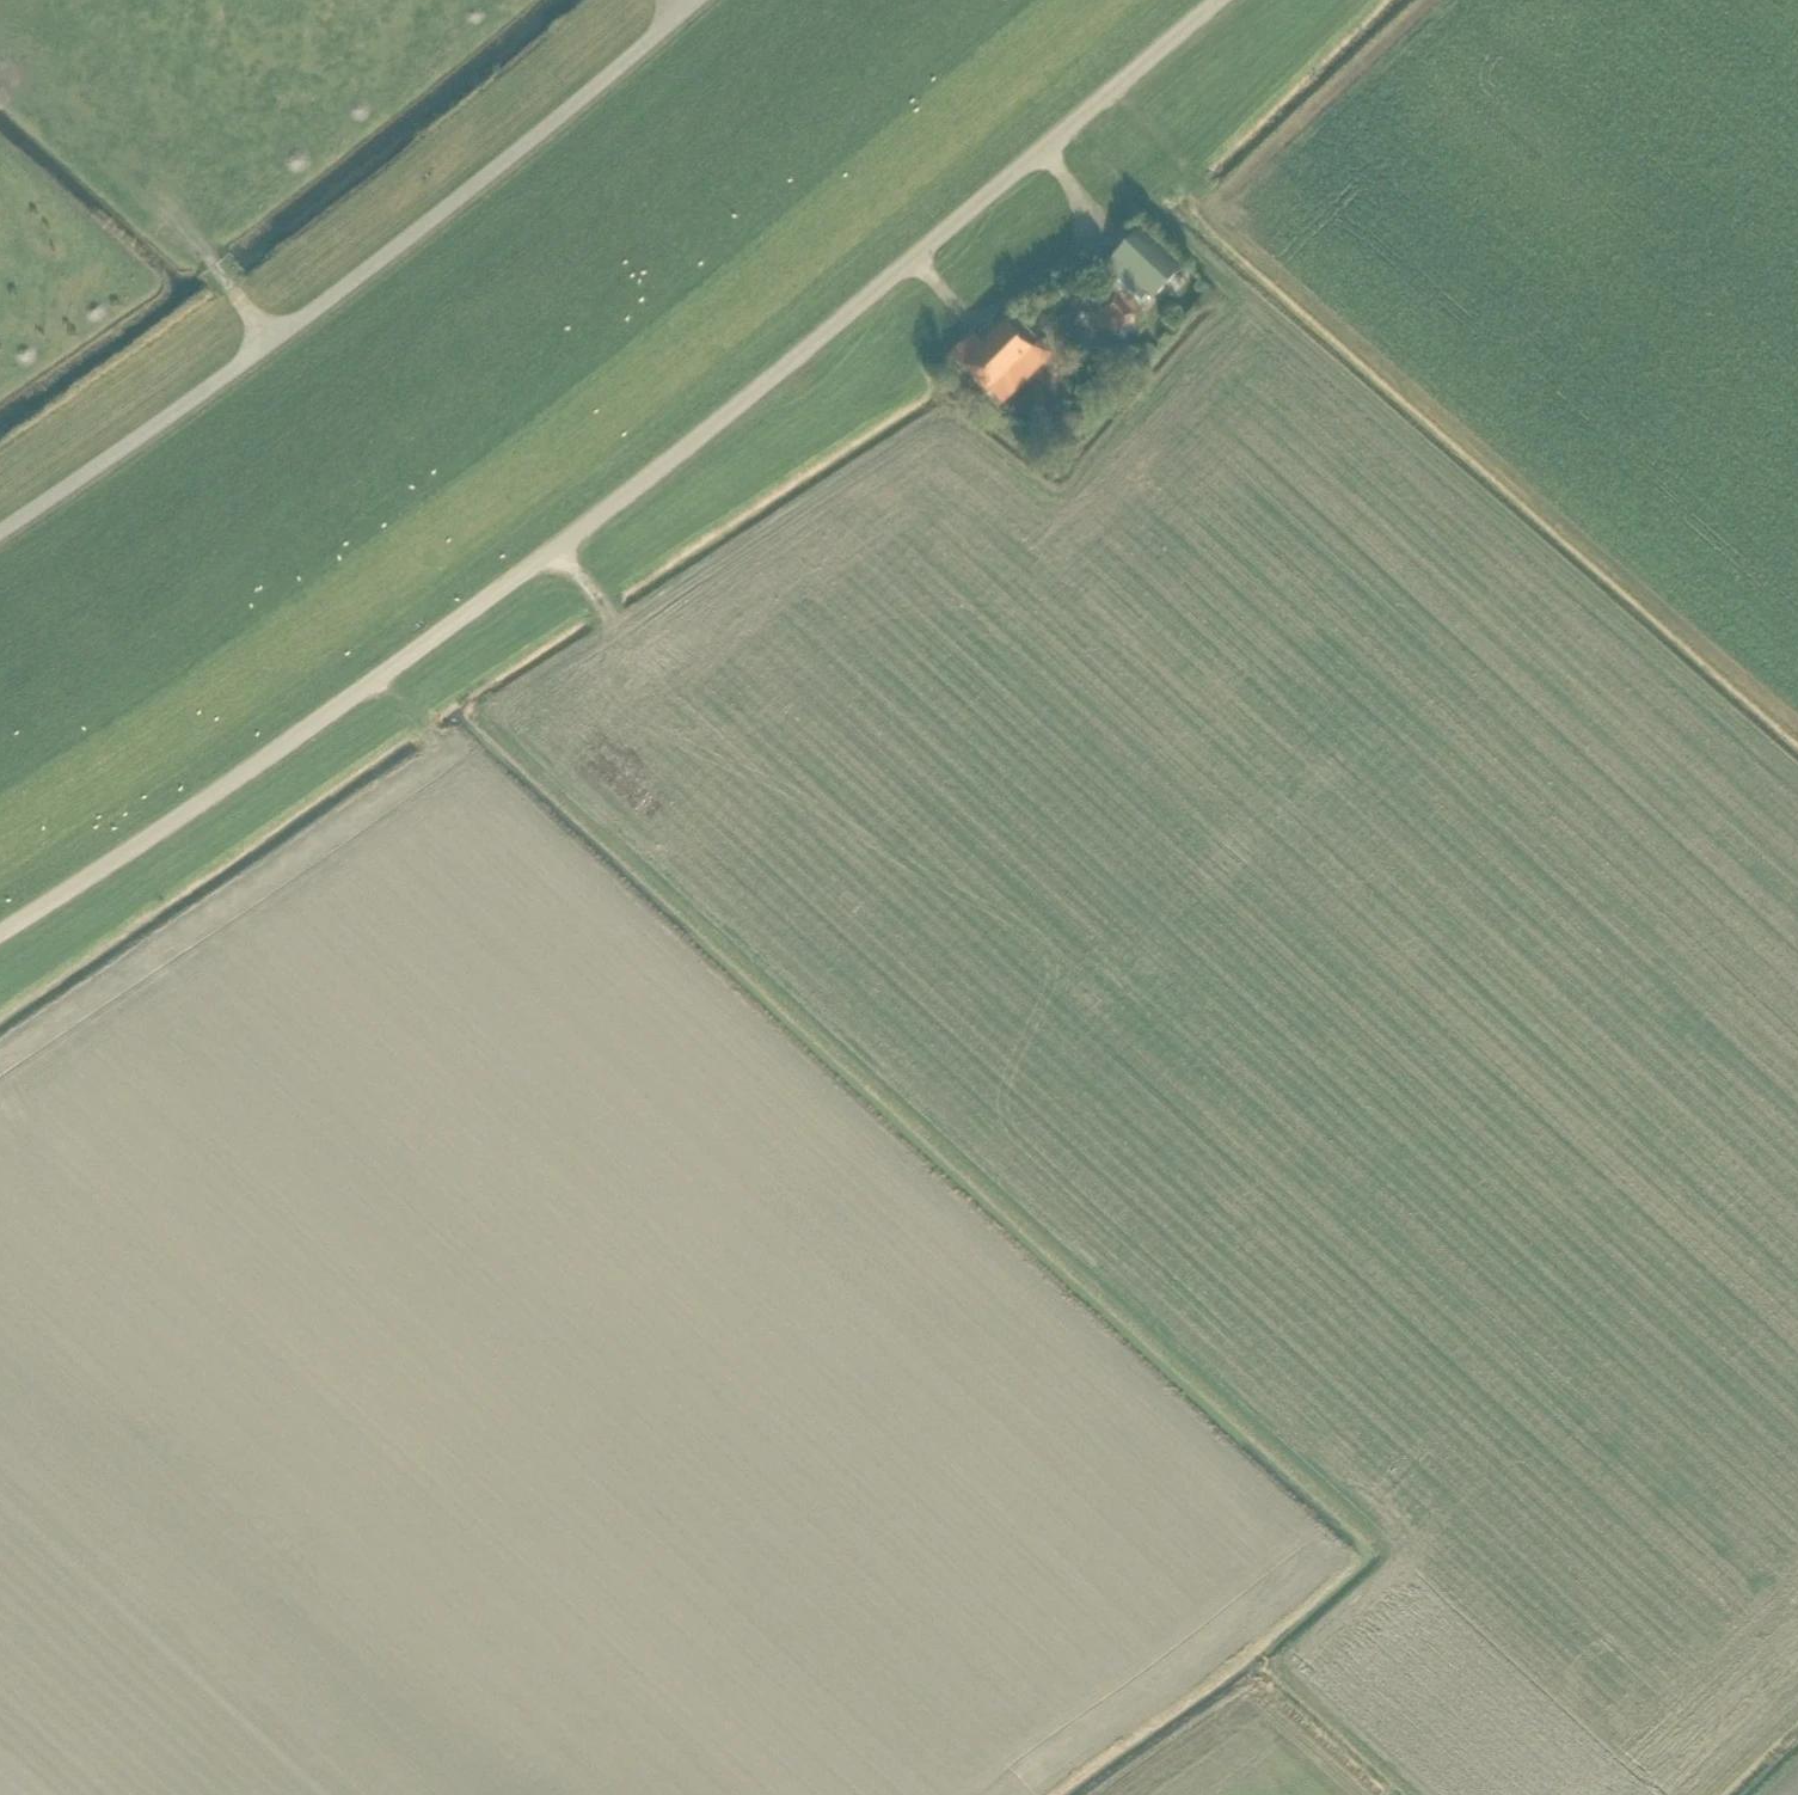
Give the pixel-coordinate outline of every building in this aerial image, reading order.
[(1140,228),(1136,233),(1110,261),(1152,300),(1182,268),(1140,228)] [(1129,344),(1146,326),(1137,318),(1143,312),(1118,290),(1092,318),(1113,339),(1118,333),(1129,344)] [(1036,355),(1003,320),(979,343),(972,337),(948,356),(988,396),(1010,374),(1013,378),(1036,355)]
